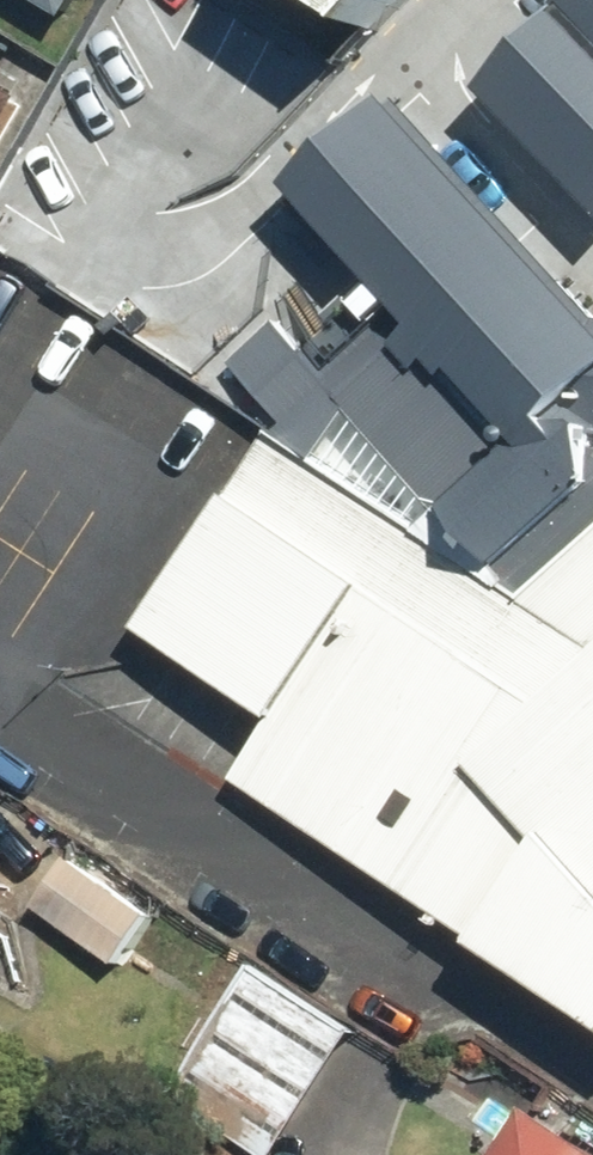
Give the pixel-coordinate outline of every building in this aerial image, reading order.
[(56,30),(74,0),(6,0),(56,30)] [(277,18),(404,84),(489,0),(290,0),(277,18)] [(486,91),(592,203),(592,0),(582,0),(486,91)] [(25,108),(0,93),(0,148),(25,108)] [(385,95),(286,184),(382,293),(310,350),(286,318),(231,361),(290,421),(277,432),(525,600),(592,539),(592,316),(385,95)] [(525,600),(277,432),(140,628),(280,719),(238,782),(592,1010),(592,539),(525,600)] [(67,858),(29,912),(110,967),(147,912),(67,858)] [(9,886),(0,881),(0,901),(9,886)] [(360,1035),(258,968),(171,1100),(254,1154),(281,1154),(360,1035)] [(524,1109),(495,1154),(592,1154),(592,1153),(524,1109)]
